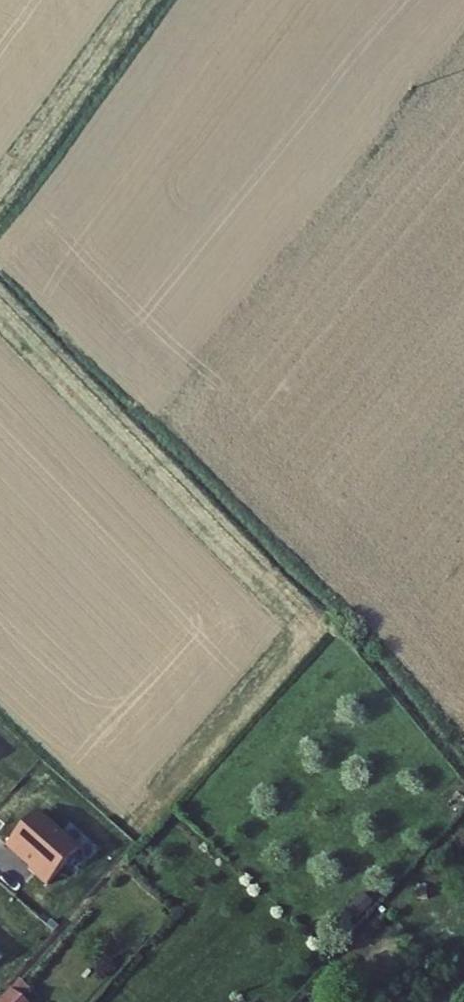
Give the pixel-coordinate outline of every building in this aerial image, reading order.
[(57,977),(36,958),(0,999),(0,1001),(35,1001),(57,977)]
